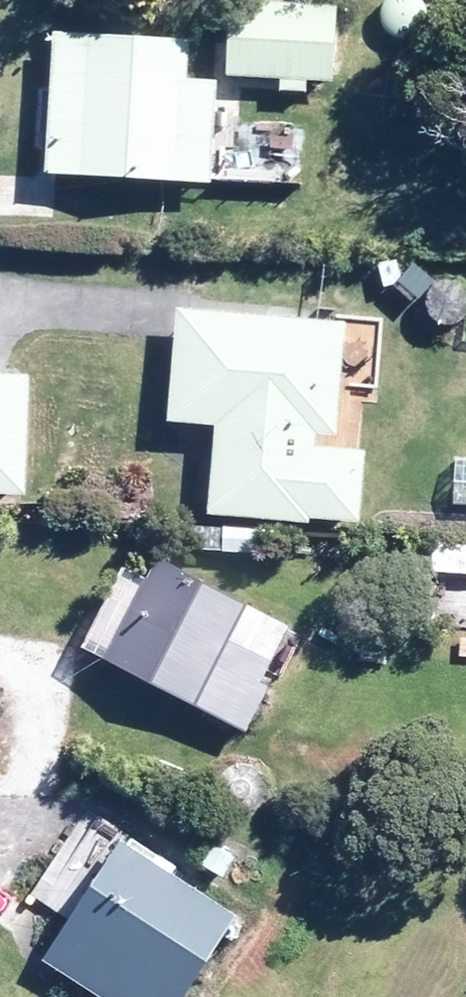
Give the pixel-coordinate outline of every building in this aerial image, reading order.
[(224,77),(330,82),(334,5),(228,0),(224,77)] [(80,33),(72,175),(178,181),(187,40),(80,33)] [(166,420),(216,425),(208,513),(309,523),(309,516),(359,521),(365,452),(314,447),(315,432),(335,434),(345,323),(176,307),(166,420)] [(0,372),(0,491),(25,492),(29,373),(0,372)] [(465,501),(465,455),(456,454),(453,500),(465,501)] [(465,586),(465,552),(422,549),(420,583),(465,586)] [(245,731),(268,685),(260,681),(270,660),(227,639),(245,602),(155,559),(105,662),(245,731)] [(119,840),(104,863),(98,859),(64,912),(71,917),(43,960),(99,996),(235,996),(220,988),(223,983),(201,969),(236,915),(119,840)] [(202,860),(223,873),(235,854),(214,841),(202,860)]
